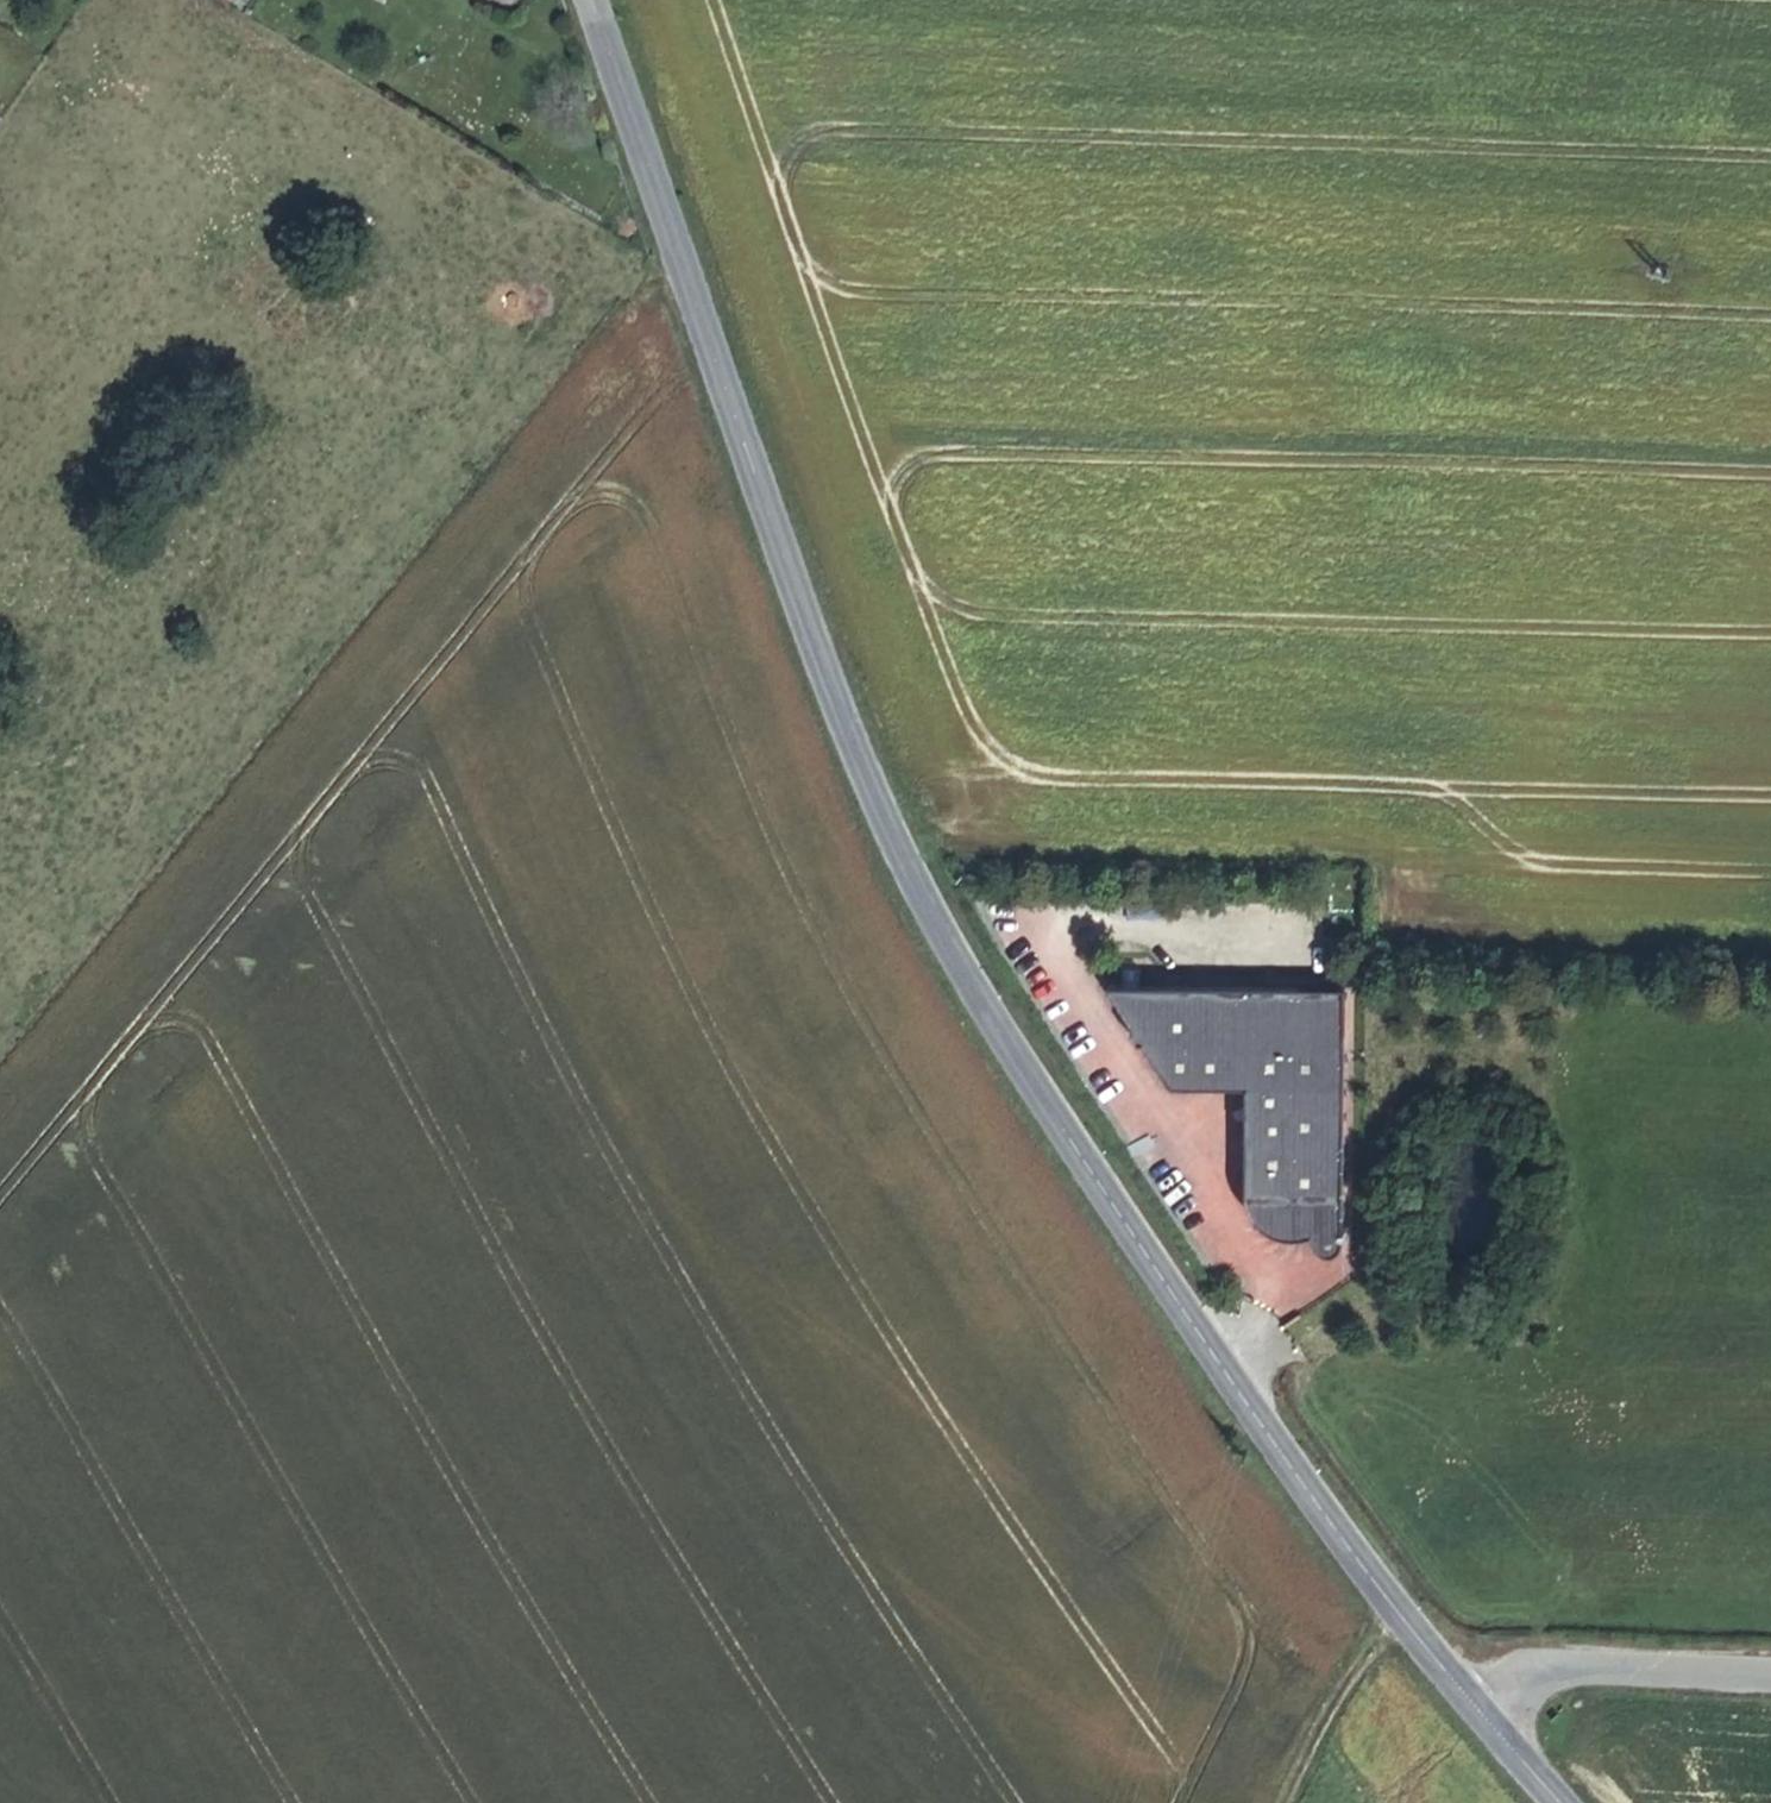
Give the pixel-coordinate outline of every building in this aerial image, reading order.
[(1242,1257),(1246,1259),(1250,1261),(1254,1262),(1262,1264),(1270,1265),(1279,1265),(1289,1273),(1291,1275),(1293,1276),(1297,1278),(1300,1278),(1302,1278),(1306,1276),(1310,1273),(1312,1269),(1326,1016),(1119,1010),(1119,993),(1101,993),(1101,1009),(1082,1009),(1109,1050),(1108,1055),(1113,1064),(1118,1064),(1146,1108),(1221,1112),(1215,1221),(1218,1229),(1220,1233),(1224,1240),(1227,1243),(1236,1253),(1242,1257)]
